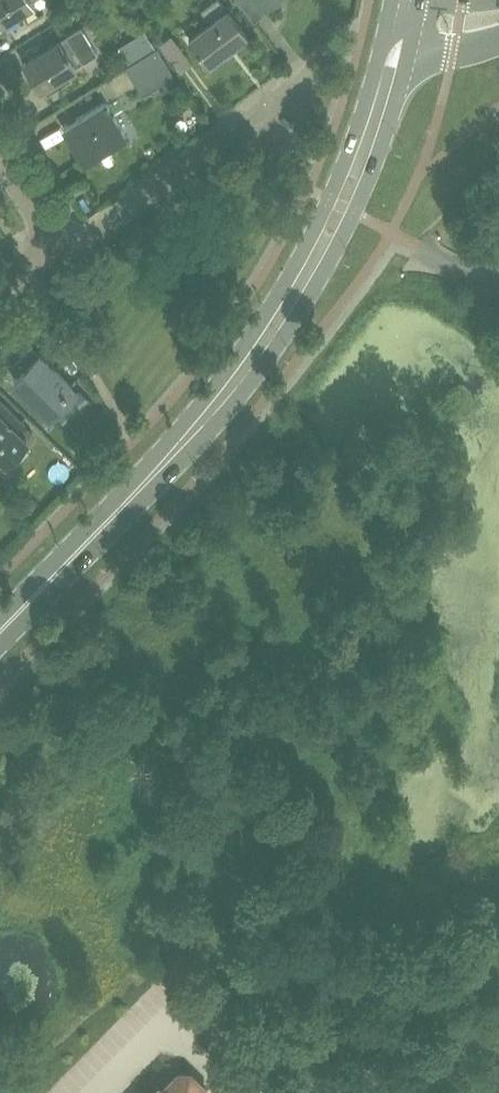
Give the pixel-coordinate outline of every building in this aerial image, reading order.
[(2,24),(33,4),(32,1),(34,0),(0,0),(0,21),(2,24)] [(200,10),(210,22),(189,38),(209,64),(247,35),(220,0),(214,0),(200,10)] [(247,12),(260,3),(266,11),(281,0),(238,0),(247,12)] [(97,53),(81,27),(23,62),(39,88),(41,87),(44,93),(70,78),(66,72),(97,53)] [(124,66),(125,68),(157,49),(156,48),(144,29),(118,45),(129,63),(124,66)] [(158,47),(156,48),(157,49),(125,68),(135,82),(168,62),(158,47)] [(113,112),(122,106),(116,95),(107,101),(106,100),(63,126),(83,158),(125,132),(113,112)] [(24,369),(14,378),(51,415),(70,396),(76,390),(65,379),(56,371),(39,354),(38,355),(30,347),(17,361),(24,369)] [(5,461),(27,439),(2,414),(8,408),(0,401),(0,456),(5,461)] [(2,770),(12,760),(0,749),(0,768),(2,770)] [(207,1090),(189,1072),(179,1072),(162,1089),(159,1085),(152,1092),(207,1092),(207,1090)]
